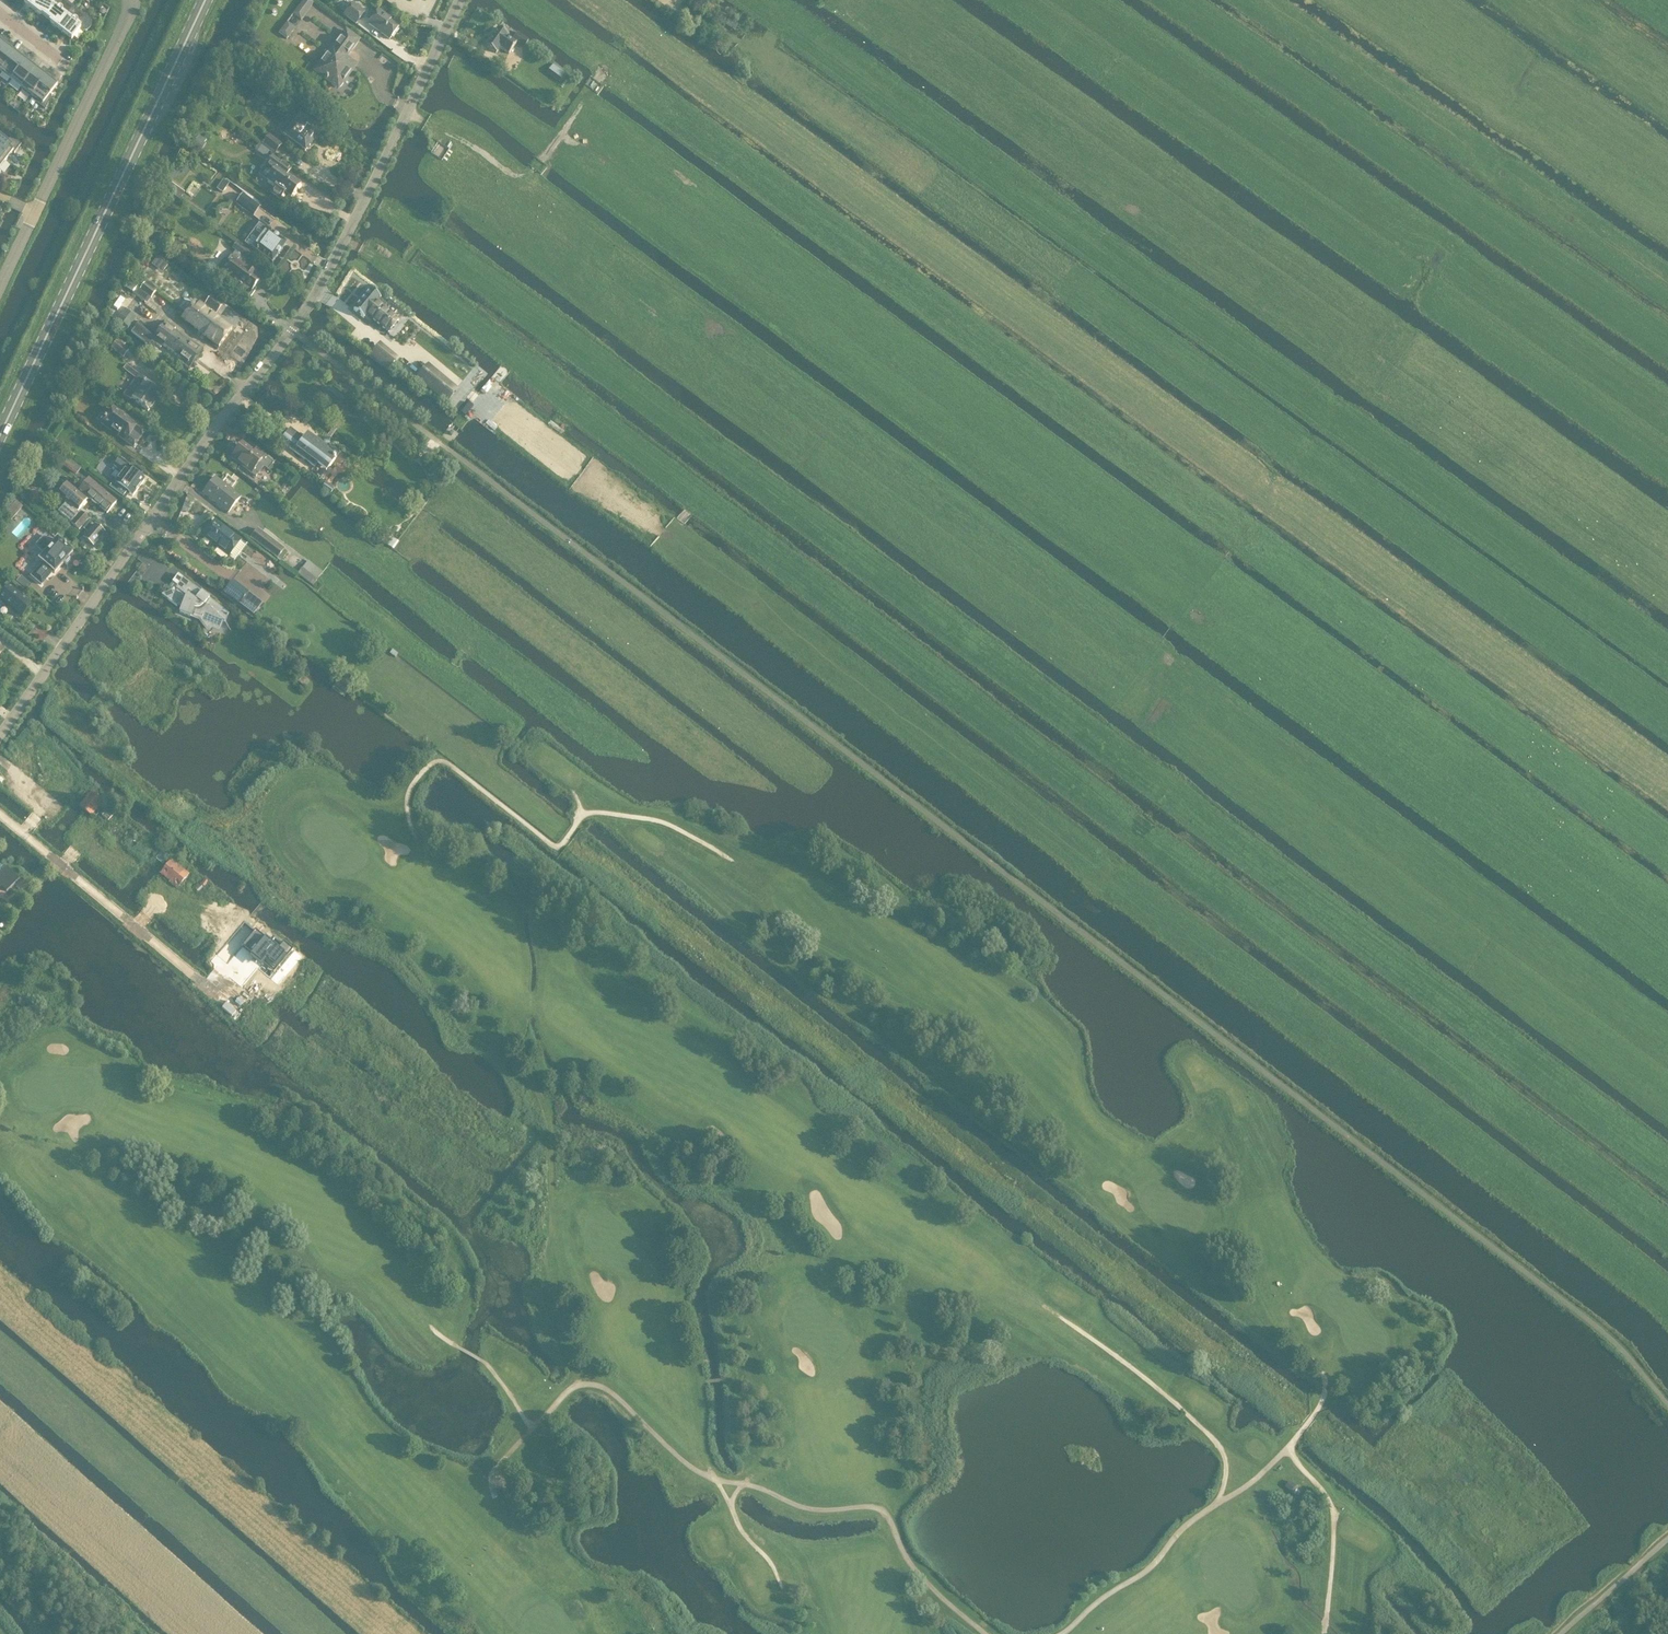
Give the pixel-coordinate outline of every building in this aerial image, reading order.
[(25,3),(24,4),(32,11),(40,0),(20,0),(25,3)] [(32,11),(40,17),(41,16),(46,20),(61,0),(40,0),(32,11)] [(46,20),(51,23),(50,24),(58,31),(75,9),(63,0),(61,0),(46,20)] [(293,15),(301,21),(313,4),(308,0),(304,0),(293,15)] [(345,15),(353,22),(356,24),(364,13),(353,4),(345,15)] [(75,9),(58,31),(71,41),(80,30),(81,30),(82,31),(83,31),(84,31),(85,31),(86,31),(87,30),(88,30),(89,29),(90,28),(90,27),(91,26),(91,25),(91,23),(90,22),(90,21),(89,20),(88,20),(88,19),(75,9)] [(390,40),(400,27),(379,11),(369,25),(390,40)] [(279,33),(287,39),(295,28),(287,22),(279,33)] [(508,38),(509,36),(498,29),(497,30),(495,31),(492,34),(493,37),(486,47),(497,54),(500,49),(509,55),(517,44),(511,40),(508,38)] [(315,71),(329,82),(331,83),(331,85),(335,88),(337,88),(338,89),(339,88),(340,87),(343,83),(343,82),(355,66),(345,58),(348,54),(349,54),(359,41),(346,31),(315,71)] [(1,73),(16,53),(10,49),(13,45),(8,41),(0,52),(0,72),(1,73)] [(11,81),(29,58),(24,54),(21,58),(16,53),(1,73),(11,81)] [(11,81),(21,89),(36,69),(31,65),(33,61),(29,58),(11,81)] [(548,74),(559,81),(566,71),(554,64),(548,74)] [(21,89),(32,97),(50,74),(45,70),(42,74),(36,69),(21,89)] [(50,74),(32,97),(38,101),(36,103),(45,109),(51,97),(50,96),(58,86),(52,81),(54,77),(50,74)] [(305,152),(320,132),(300,117),(299,118),(298,117),(296,117),(294,118),(293,120),(292,122),(293,124),(294,124),(285,137),(305,152)] [(6,162),(13,153),(14,154),(21,145),(12,138),(9,141),(0,134),(0,158),(6,162)] [(199,136),(193,145),(200,150),(206,141),(199,136)] [(281,145),(269,136),(262,145),(274,154),(281,145)] [(255,151),(266,158),(271,152),(260,144),(255,151)] [(300,185),(287,176),(291,170),(273,156),(266,166),(273,172),(267,181),(275,186),(270,193),(280,201),(285,194),(291,198),(300,185)] [(222,194),(229,185),(223,180),(216,189),(222,194)] [(260,209),(242,195),(235,205),(252,218),(260,209)] [(272,264),(287,244),(269,230),(270,229),(261,222),(257,228),(264,233),(252,249),(272,264)] [(246,259),(250,254),(236,244),(232,249),(237,253),(246,259)] [(248,270),(247,269),(236,262),(231,258),(217,275),(223,279),(230,284),(227,289),(244,301),(248,294),(251,296),(255,290),(254,289),(260,281),(255,277),(257,273),(252,269),(251,270),(249,268),(248,270)] [(130,282),(125,288),(133,294),(145,303),(149,297),(152,299),(156,292),(142,282),(138,287),(130,282)] [(354,310),(353,311),(364,319),(364,318),(365,317),(371,322),(373,320),(384,329),(388,333),(398,321),(394,318),(383,308),(386,304),(380,300),(380,299),(370,291),(370,292),(354,311),(354,310)] [(219,348),(232,330),(210,314),(212,311),(217,314),(223,306),(211,297),(205,306),(206,306),(204,309),(195,302),(182,320),(219,348)] [(125,326),(129,329),(137,318),(125,309),(117,320),(120,322),(120,323),(125,326)] [(189,370),(203,350),(194,343),(192,346),(173,332),(175,329),(166,322),(156,334),(140,322),(131,333),(149,346),(152,342),(161,348),(163,346),(181,360),(179,363),(189,370)] [(128,351),(115,343),(110,350),(123,358),(128,351)] [(126,365),(123,369),(136,379),(123,395),(131,401),(132,400),(148,412),(161,394),(145,382),(146,380),(139,375),(126,365)] [(437,374),(427,386),(446,401),(456,389),(437,374)] [(338,407),(344,398),(331,388),(324,397),(338,407)] [(145,431),(135,423),(134,425),(113,410),(102,425),(111,431),(113,429),(127,440),(126,442),(133,447),(145,431)] [(329,446),(327,449),(308,435),(304,440),(290,430),(281,442),(314,467),(317,464),(326,471),(339,454),(329,446)] [(67,448),(59,441),(54,448),(61,454),(67,448)] [(273,463),(255,449),(251,454),(240,446),(231,458),(256,478),(264,467),(268,471),(273,463)] [(77,474),(82,468),(66,456),(62,462),(77,474)] [(129,494),(133,497),(144,481),(142,479),(144,477),(138,472),(136,474),(128,468),(130,466),(120,459),(114,466),(123,473),(115,483),(112,481),(108,486),(125,499),(129,494)] [(228,513),(240,497),(216,478),(204,493),(228,513)] [(80,491),(83,493),(81,496),(68,485),(59,495),(65,500),(65,505),(58,512),(72,524),(79,530),(88,519),(81,513),(78,516),(74,513),(77,510),(78,511),(86,501),(91,500),(107,514),(116,503),(89,480),(80,491)] [(332,487),(326,482),(322,487),(330,493),(333,490),(332,487)] [(3,514),(11,521),(23,508),(15,501),(3,514)] [(215,522),(204,537),(230,557),(241,542),(215,522)] [(83,538),(93,547),(105,533),(95,525),(83,538)] [(250,539),(277,560),(285,549),(258,529),(250,539)] [(391,537),(386,544),(390,547),(395,540),(391,537)] [(43,563),(31,576),(41,585),(53,572),(55,574),(73,553),(58,540),(52,546),(43,538),(36,546),(45,554),(39,561),(43,563)] [(313,586),(316,582),(318,580),(302,569),(298,575),(313,586)] [(223,622),(225,623),(229,614),(178,575),(172,582),(177,587),(176,589),(178,591),(175,594),(172,591),(162,595),(177,607),(182,609),(180,613),(190,617),(191,615),(200,619),(199,621),(206,629),(211,626),(220,629),(223,622)] [(240,605),(245,597),(249,593),(233,580),(224,592),(240,605)] [(0,597),(0,600),(22,619),(32,606),(9,586),(0,597)] [(368,654),(376,654),(381,647),(376,640),(368,640),(364,647),(368,654)] [(60,792),(54,799),(67,810),(73,802),(60,792)] [(6,892),(19,879),(7,866),(0,872),(0,888),(2,887),(6,892)] [(164,898),(163,900),(170,906),(172,905),(183,914),(192,907),(184,898),(184,896),(190,890),(192,891),(203,900),(212,893),(175,866),(169,872),(179,880),(164,898)] [(277,949),(254,930),(243,942),(241,945),(253,955),(251,957),(263,966),(264,965),(273,973),(292,950),(282,942),(277,949)]
